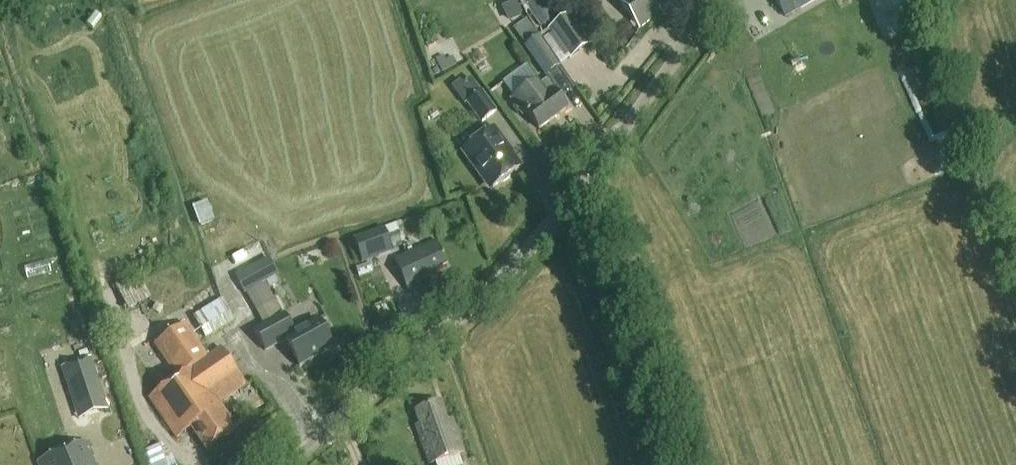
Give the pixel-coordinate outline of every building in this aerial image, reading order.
[(529,4),(526,6),(540,28),(553,19),(545,7),(549,4),(547,0),(540,0),(539,0),(527,0),(529,4)] [(618,0),(639,28),(661,12),(657,8),(668,0),(619,0),(618,0)] [(785,14),(809,0),(777,0),(785,14)] [(516,1),(501,8),(507,22),(522,15),(516,1)] [(570,59),(591,44),(570,15),(549,30),(570,59)] [(539,36),(525,46),(523,47),(546,78),(562,66),(539,36)] [(447,68),(441,56),(433,60),(439,72),(447,68)] [(567,110),(554,92),(546,81),(539,86),(537,82),(511,101),(523,116),(525,114),(527,117),(528,116),(539,130),(567,110)] [(494,111),(480,93),(465,103),(480,122),(494,111)] [(519,170),(503,149),(507,147),(494,129),(464,150),(493,189),(501,183),(504,184),(510,179),(511,176),(519,170)] [(402,227),(401,222),(353,240),(361,262),(402,247),(399,237),(400,236),(397,229),(402,227)] [(426,274),(446,265),(435,241),(393,260),(408,293),(430,283),(426,274)] [(269,259),(235,277),(245,294),(246,293),(266,283),(278,276),(269,259)] [(150,299),(138,276),(117,286),(128,310),(143,303),(150,299)] [(283,315),(281,310),(266,283),(246,293),(264,325),(254,331),(265,351),(285,340),(289,347),(288,347),(299,367),(333,348),(317,320),(294,333),(283,314),(283,315)] [(194,320),(205,338),(233,320),(222,303),(223,302),(222,301),(192,319),(193,320),(194,320)] [(153,346),(176,379),(148,398),(176,439),(190,429),(206,451),(233,433),(224,419),(228,417),(219,404),(246,386),(220,349),(207,358),(184,324),(153,346)] [(64,365),(77,403),(105,394),(92,356),(64,365)] [(462,454),(451,422),(446,422),(439,402),(414,410),(418,424),(415,425),(428,464),(430,464),(462,454)] [(96,464),(94,464),(92,459),(93,458),(86,441),(37,462),(38,464),(96,464)] [(142,451),(147,464),(176,464),(174,459),(162,443),(142,451)]
